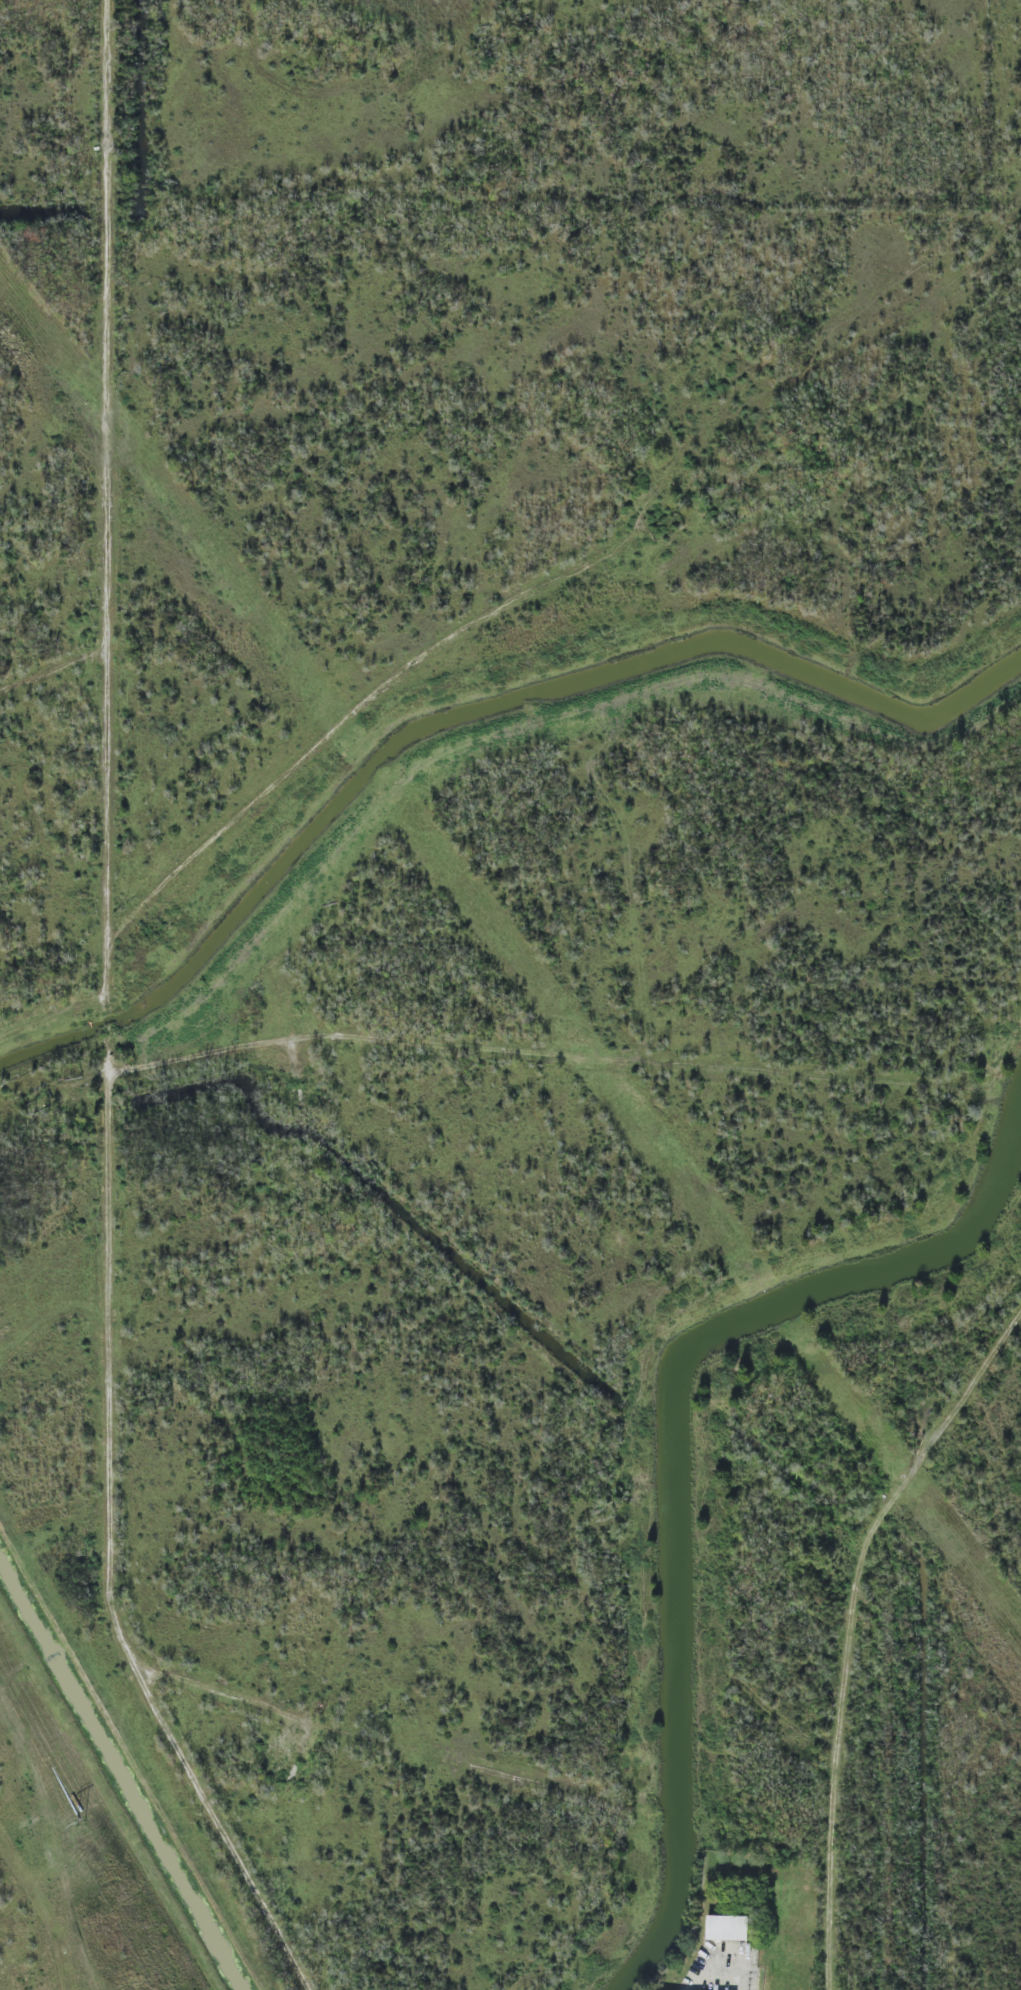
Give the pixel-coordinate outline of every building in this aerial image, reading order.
[(708,1915),(708,1939),(749,1940),(750,1915),(708,1915)]
